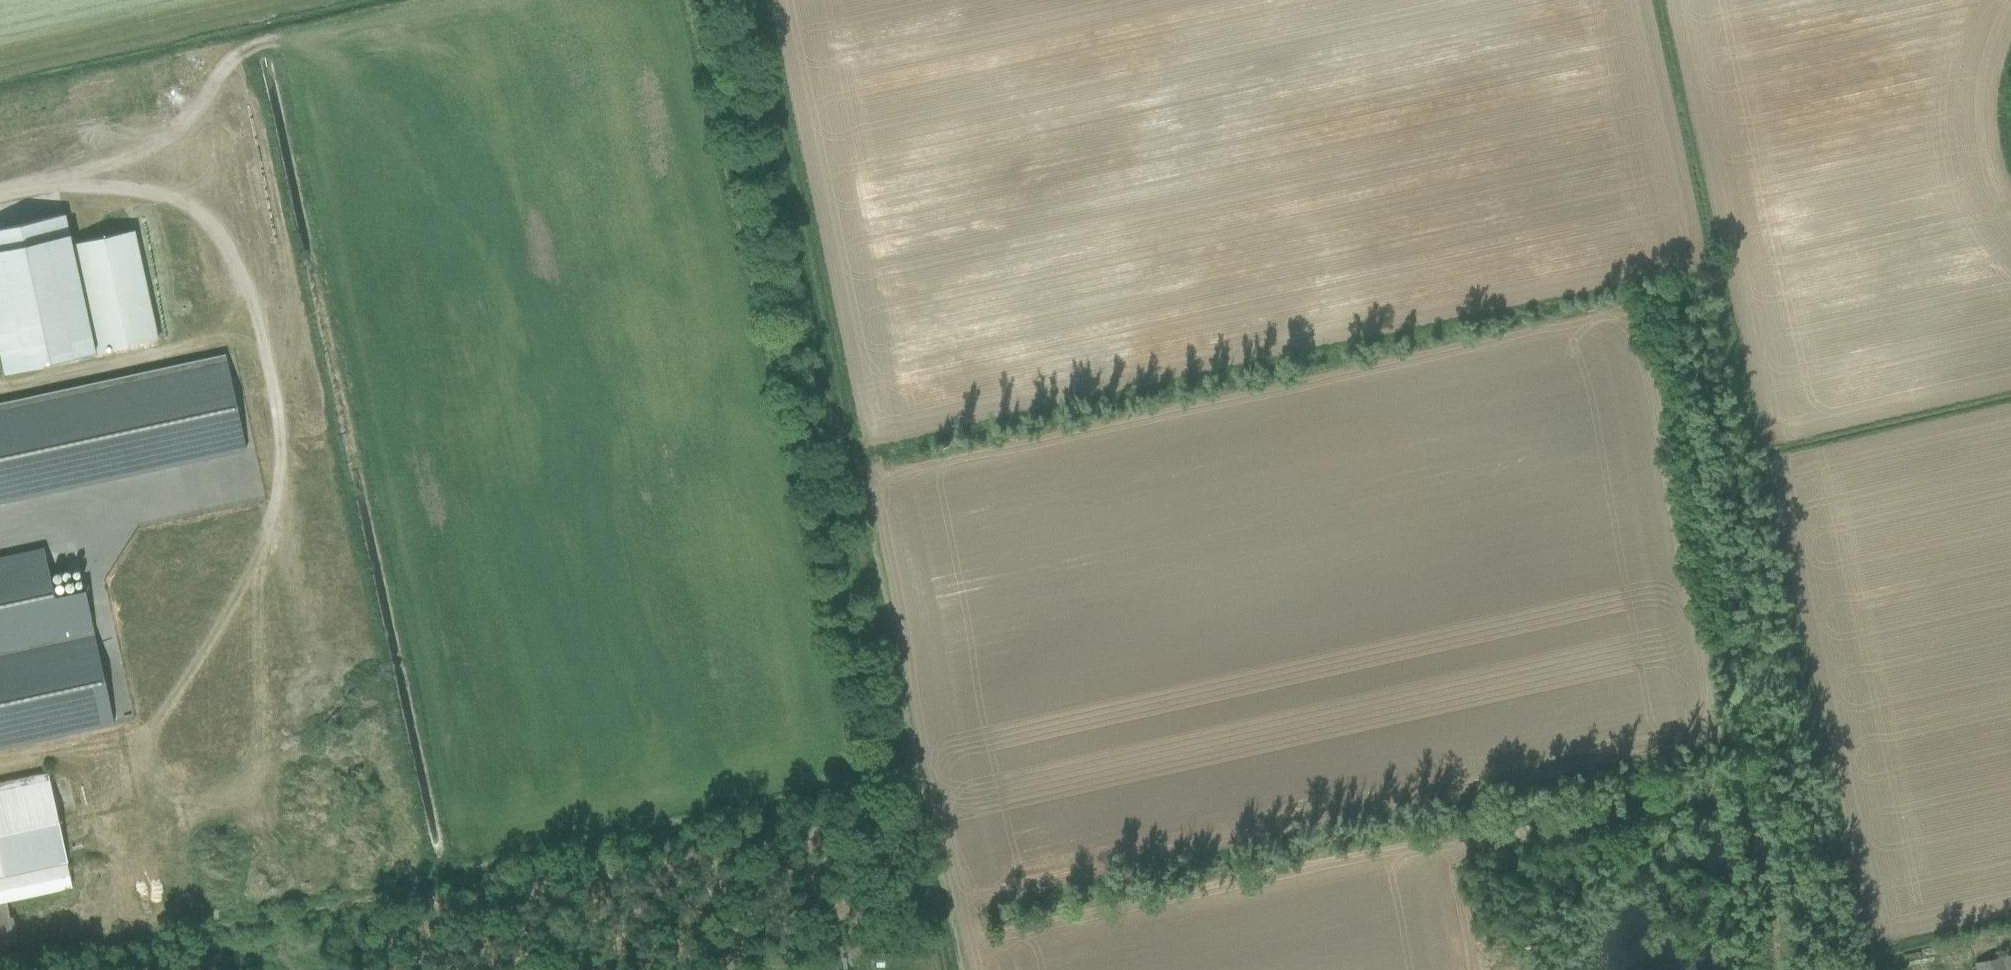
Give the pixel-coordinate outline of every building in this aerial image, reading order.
[(95,337),(154,324),(134,231),(71,245),(65,215),(0,229),(0,351),(1,357),(65,343),(95,337)] [(227,352),(0,401),(0,503),(248,449),(227,352)] [(54,583),(46,548),(0,558),(0,749),(116,724),(114,711),(84,576),(54,583)] [(18,953),(7,902),(72,887),(67,862),(48,772),(0,783),(0,957),(18,953)] [(1976,961),(1978,969),(2010,969),(2010,953),(1976,961)]
